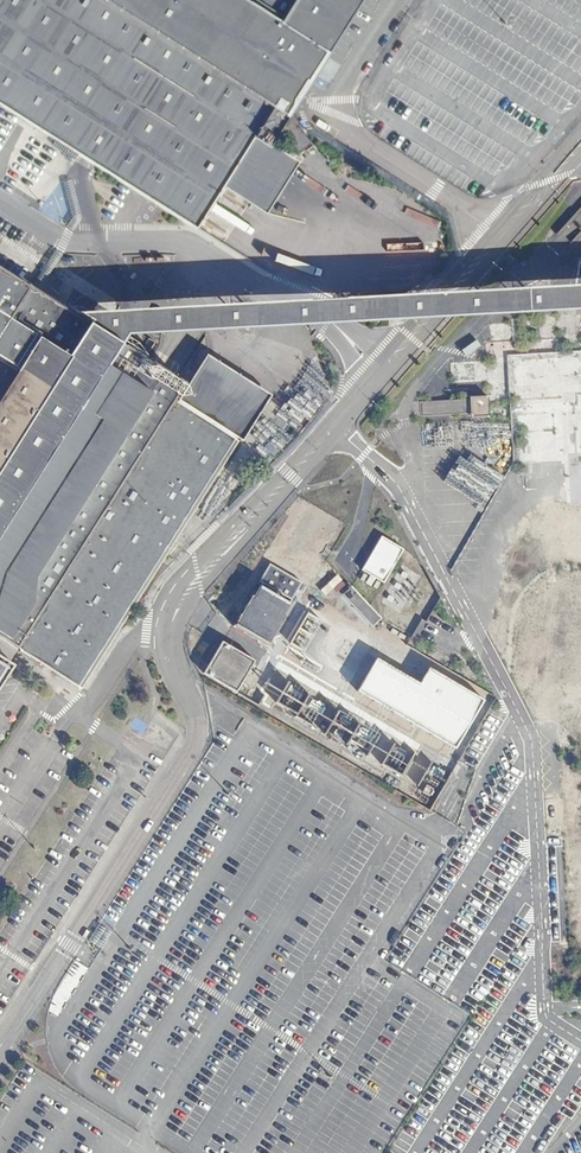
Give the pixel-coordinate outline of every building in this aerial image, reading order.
[(197,226),(254,135),(270,146),(362,0),(0,0),(0,102),(197,226)] [(516,84),(543,92),(546,85),(544,80),(549,63),(564,67),(558,53),(573,47),(552,40),(548,32),(543,32),(522,42),(522,67),(516,55),(515,60),(487,52),(480,52),(477,60),(460,55),(460,65),(452,69),(459,71),(466,68),(470,78),(471,120),(476,104),(492,109),(492,94),(494,94),(516,84)] [(20,650),(77,685),(236,435),(243,439),(270,394),(206,354),(186,385),(129,351),(79,320),(0,271),(0,637),(20,650)] [(79,320),(129,351),(134,340),(580,315),(580,293),(79,320)] [(562,356),(565,396),(524,399),(524,404),(516,404),(520,463),(572,459),(573,468),(580,467),(580,355),(562,356)] [(485,398),(421,400),(422,420),(486,417),(485,398)] [(383,536),(362,570),(385,583),(405,550),(383,536)] [(251,597),(234,626),(267,645),(284,615),(285,616),(303,583),(268,563),(258,580),(261,582),(252,598),(251,597)] [(329,598),(347,584),(340,575),(322,590),(329,598)] [(354,586),(345,594),(374,627),(384,618),(354,586)] [(223,642),(205,673),(237,692),(255,661),(223,642)] [(14,666),(0,657),(0,688),(14,666)] [(378,659),(359,691),(456,749),(485,701),(430,669),(421,685),(378,659)]
